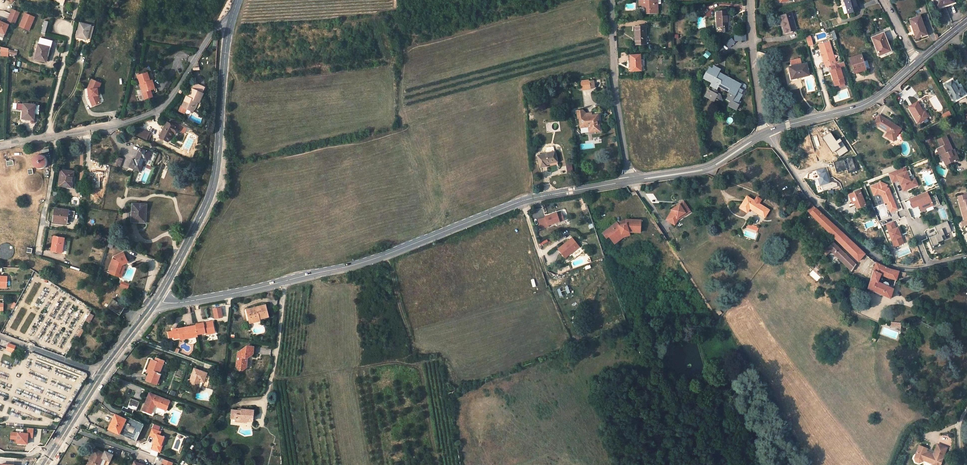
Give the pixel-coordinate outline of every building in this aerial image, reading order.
[(645,14),(658,13),(657,0),(638,0),(638,6),(644,6),(645,14)] [(848,13),(858,10),(855,0),(844,0),(848,13)] [(12,9),(8,21),(15,24),(20,12),(12,9)] [(728,31),(727,11),(714,11),(716,32),(728,31)] [(791,12),(779,16),(785,33),(796,30),(791,12)] [(25,14),(19,26),(29,30),(34,17),(25,14)] [(919,16),(909,19),(916,38),(926,34),(919,16)] [(90,26),(80,23),(76,37),(82,38),(87,39),(90,26)] [(645,26),(634,27),(635,44),(646,44),(645,26)] [(883,33),(872,37),(879,55),(889,50),(883,33)] [(40,38),(35,59),(47,62),(49,53),(47,52),(50,41),(40,38)] [(730,38),(724,43),(729,47),(735,42),(735,41),(734,41),(730,38)] [(819,44),(826,67),(831,65),(836,64),(829,41),(819,44)] [(629,55),(631,71),(641,71),(640,59),(645,58),(644,54),(640,54),(629,55)] [(860,54),(849,58),(854,73),(869,68),(867,60),(863,61),(860,54)] [(800,64),(799,58),(790,60),(791,66),(800,64)] [(830,71),(833,80),(836,81),(837,85),(839,84),(844,83),(845,83),(840,67),(845,66),(844,61),(836,64),(831,65),(832,70),(830,71)] [(791,66),(789,67),(791,77),(798,76),(799,77),(809,75),(806,63),(800,64),(791,66)] [(724,77),(722,76),(718,73),(720,69),(714,66),(712,68),(709,67),(703,78),(706,80),(710,78),(713,79),(713,83),(714,84),(711,91),(708,89),(705,95),(714,100),(716,97),(721,100),(719,94),(717,93),(716,89),(717,86),(719,83),(721,84),(724,77)] [(147,73),(138,76),(143,92),(153,89),(154,93),(157,92),(156,88),(154,89),(152,80),(149,81),(147,73)] [(721,84),(729,89),(728,91),(728,94),(727,96),(728,101),(730,102),(728,105),(736,109),(739,104),(737,103),(738,101),(740,98),(739,97),(740,95),(739,94),(742,90),(738,88),(740,85),(724,77),(721,84)] [(589,81),(581,82),(582,89),(590,88),(589,81)] [(957,90),(952,82),(946,85),(954,100),(964,94),(960,88),(957,90)] [(100,94),(93,87),(87,93),(89,96),(87,102),(84,102),(84,111),(92,112),(92,103),(94,104),(96,97),(100,94)] [(191,111),(195,101),(197,102),(199,103),(203,93),(193,88),(189,98),(187,97),(182,107),(181,107),(179,112),(184,114),(186,109),(191,111)] [(924,113),(918,102),(909,107),(918,123),(928,117),(925,112),(924,113)] [(36,105),(24,104),(23,119),(34,120),(34,119),(36,119),(36,114),(35,114),(36,105)] [(589,132),(600,131),(597,115),(592,115),(588,116),(579,117),(580,127),(588,126),(589,132)] [(901,129),(879,115),(874,124),(888,132),(885,136),(893,141),(901,129)] [(177,129),(167,123),(158,138),(166,142),(172,134),(174,135),(177,129)] [(147,133),(138,129),(135,136),(146,141),(149,135),(147,134),(147,133)] [(828,130),(820,135),(830,151),(834,148),(839,155),(848,149),(838,135),(834,138),(828,130)] [(959,159),(955,152),(953,153),(952,150),(946,136),(937,140),(940,147),(937,149),(940,156),(941,156),(943,160),(944,160),(947,165),(959,159)] [(135,162),(133,161),(130,169),(139,173),(144,161),(146,161),(149,153),(140,150),(135,162)] [(547,153),(537,155),(540,168),(545,166),(546,168),(558,165),(555,151),(551,152),(547,153)] [(32,159),(32,161),(32,162),(32,164),(33,165),(33,166),(34,167),(35,168),(36,168),(37,169),(39,169),(40,169),(41,169),(43,168),(44,167),(45,167),(46,166),(46,165),(47,163),(47,162),(47,161),(47,159),(47,158),(46,157),(46,156),(45,155),(44,154),(43,154),(41,153),(40,153),(39,153),(38,153),(36,154),(35,154),(34,155),(33,156),(33,157),(32,158),(32,159)] [(7,158),(6,161),(5,161),(4,161),(3,161),(2,162),(1,162),(0,163),(0,170),(1,171),(2,171),(3,172),(4,172),(5,172),(6,172),(7,172),(8,171),(9,170),(9,169),(10,168),(10,167),(10,166),(10,165),(9,164),(11,164),(11,165),(11,166),(11,167),(12,168),(13,169),(14,170),(15,170),(16,170),(17,170),(18,170),(19,169),(20,169),(21,168),(21,167),(22,166),(22,165),(22,164),(22,163),(21,162),(20,161),(20,160),(19,160),(18,159),(17,159),(16,159),(15,159),(14,160),(12,157),(7,158)] [(852,157),(833,162),(836,172),(842,170),(842,171),(847,169),(848,172),(856,169),(852,157)] [(124,161),(115,159),(114,167),(122,169),(124,161)] [(826,167),(817,170),(823,191),(840,187),(838,180),(830,182),(826,167)] [(903,167),(889,173),(892,182),(902,179),(906,190),(920,184),(918,177),(913,179),(911,175),(914,174),(912,169),(904,172),(903,167)] [(75,180),(75,175),(72,175),(73,171),(60,170),(58,186),(72,188),(73,180),(75,180)] [(879,183),(871,186),(875,195),(879,194),(882,195),(885,203),(887,202),(891,212),(898,209),(889,188),(887,187),(888,185),(880,181),(879,184),(879,183)] [(860,190),(849,195),(852,204),(855,203),(857,208),(866,205),(860,190)] [(927,191),(909,199),(913,208),(919,205),(921,210),(933,205),(934,208),(940,205),(936,195),(929,197),(927,191)] [(958,197),(965,221),(966,225),(966,197),(966,194),(958,197)] [(765,218),(770,210),(759,203),(762,199),(757,196),(754,201),(747,196),(740,208),(747,213),(750,208),(765,218)] [(678,216),(692,208),(688,202),(684,205),(682,202),(673,207),(674,208),(668,217),(675,221),(678,216)] [(133,222),(144,223),(145,214),(147,214),(147,205),(135,205),(133,222)] [(67,210),(56,208),(54,220),(66,222),(67,210)] [(681,218),(693,211),(692,208),(678,216),(675,221),(678,223),(681,218)] [(865,253),(815,208),(810,214),(858,261),(865,253)] [(561,211),(557,213),(556,211),(545,217),(546,218),(539,221),(543,229),(550,225),(549,225),(564,217),(561,211)] [(610,235),(614,240),(623,233),(630,231),(638,231),(638,228),(642,228),(642,219),(627,219),(627,224),(620,226),(617,222),(604,232),(608,237),(610,235)] [(894,221),(887,224),(889,231),(895,246),(904,243),(898,227),(896,228),(894,221)] [(947,221),(934,226),(938,234),(929,237),(933,246),(938,244),(938,242),(946,239),(944,235),(952,231),(947,221)] [(623,233),(614,240),(616,243),(625,236),(631,234),(630,231),(623,233)] [(62,238),(51,236),(49,250),(59,252),(62,238)] [(573,237),(558,249),(566,258),(580,247),(573,237)] [(833,242),(828,247),(831,251),(852,271),(856,264),(833,242)] [(831,251),(828,247),(826,245),(821,251),(826,256),(831,251)] [(115,258),(111,271),(112,272),(121,275),(124,266),(130,263),(125,254),(115,258)] [(877,282),(880,274),(887,277),(896,280),(899,271),(889,268),(876,262),(868,288),(890,298),(893,289),(888,287),(889,285),(888,283),(885,282),(883,283),(882,284),(877,282)] [(121,275),(112,272),(111,275),(123,279),(127,267),(124,266),(121,275)] [(108,308),(121,316),(126,308),(113,300),(108,308)] [(266,305),(246,309),(248,320),(262,317),(262,318),(268,317),(266,305)] [(222,318),(221,309),(213,310),(215,319),(222,318)] [(90,323),(94,314),(89,312),(85,321),(90,323)] [(215,332),(213,323),(213,322),(195,325),(196,326),(197,335),(215,332)] [(172,332),(170,332),(170,338),(172,337),(173,340),(184,338),(185,340),(198,337),(197,335),(196,326),(177,329),(177,328),(171,329),(172,332)] [(7,350),(13,352),(16,346),(9,343),(7,350)] [(256,353),(256,345),(249,344),(238,352),(237,370),(248,371),(250,358),(256,353)] [(155,374),(159,364),(160,360),(153,358),(152,361),(149,360),(145,371),(147,371),(144,381),(154,384),(157,375),(155,374)] [(205,373),(192,369),(187,385),(196,388),(198,380),(202,382),(205,373)] [(148,393),(142,408),(150,411),(154,402),(157,403),(156,406),(166,409),(169,401),(148,393)] [(127,408),(136,410),(139,401),(130,398),(127,408)] [(252,419),(253,410),(231,409),(230,417),(236,418),(236,420),(243,420),(243,419),(252,419)] [(106,429),(135,441),(142,422),(125,416),(124,418),(112,414),(106,429)] [(160,434),(161,431),(151,427),(149,434),(155,436),(152,442),(155,443),(153,449),(159,451),(162,442),(165,443),(167,437),(160,434)] [(28,438),(33,438),(33,428),(27,428),(27,432),(10,432),(10,443),(28,444),(28,438)] [(952,450),(944,446),(940,455),(932,451),(933,449),(926,445),(920,456),(922,460),(925,461),(929,461),(938,464),(945,464),(952,450)] [(94,448),(87,464),(90,464),(100,464),(104,457),(102,456),(104,452),(94,448)]
